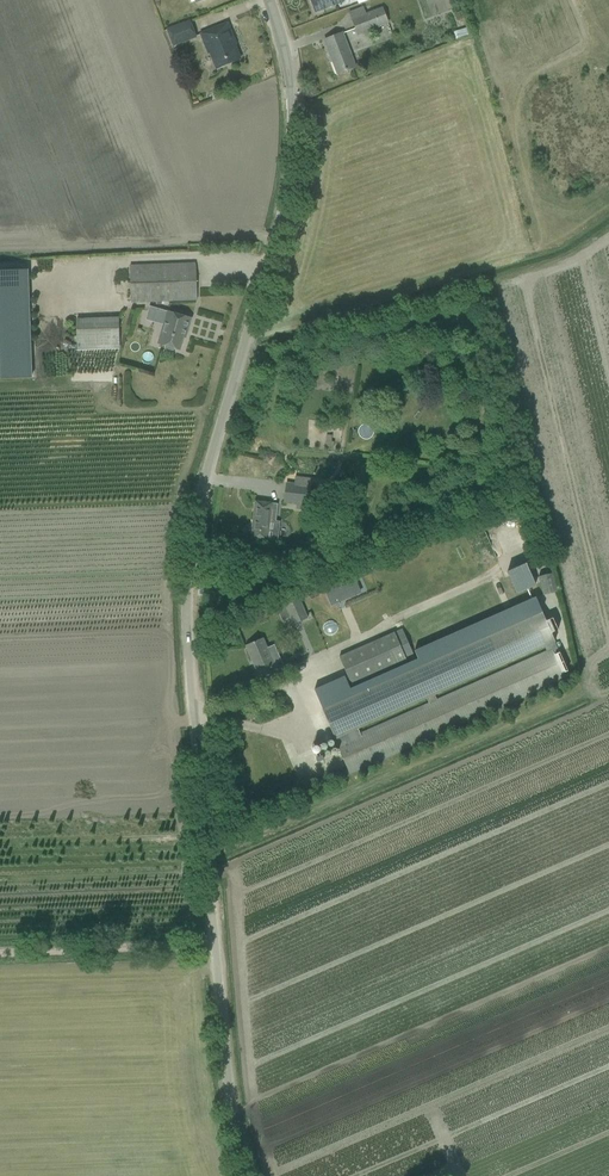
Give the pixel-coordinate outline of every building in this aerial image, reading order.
[(315,13),(339,4),(340,7),(350,3),(348,0),(310,0),(315,13)] [(358,35),(363,33),(365,37),(374,34),(372,29),(388,23),(382,8),(352,19),(358,35)] [(190,22),(166,30),(172,46),(195,37),(190,22)] [(227,23),(201,34),(209,54),(210,53),(216,69),(240,59),(232,39),(233,39),(227,23)] [(342,33),(335,36),(324,40),(337,74),(355,67),(342,33)] [(131,303),(185,301),(197,300),(195,263),(130,266),(131,303)] [(0,266),(0,374),(30,373),(26,265),(0,266)] [(149,306),(145,320),(166,326),(160,344),(165,346),(165,348),(173,350),(174,348),(179,350),(184,331),(186,332),(191,318),(149,306)] [(76,318),(77,350),(120,348),(118,317),(76,318)] [(311,479),(295,476),(294,483),(286,482),(283,502),(296,504),(296,509),(307,510),(311,479)] [(251,538),(263,540),(267,540),(272,503),(255,501),(251,538)] [(526,565),(507,573),(516,594),(535,586),(526,565)] [(538,576),(542,594),(557,591),(552,573),(538,576)] [(354,576),(323,589),(331,606),(331,605),(360,592),(353,577),(354,576)] [(298,594),(283,601),(293,624),(308,618),(306,614),(299,597),(298,594)] [(417,655),(415,656),(403,629),(339,657),(347,674),(313,689),(322,710),(335,738),(336,738),(339,744),(336,745),(349,773),(360,768),(565,678),(552,650),(437,701),(434,694),(554,641),(542,614),(544,613),(537,597),(415,651),(417,655)] [(263,638),(256,641),(245,645),(259,678),(277,671),(263,638)]
